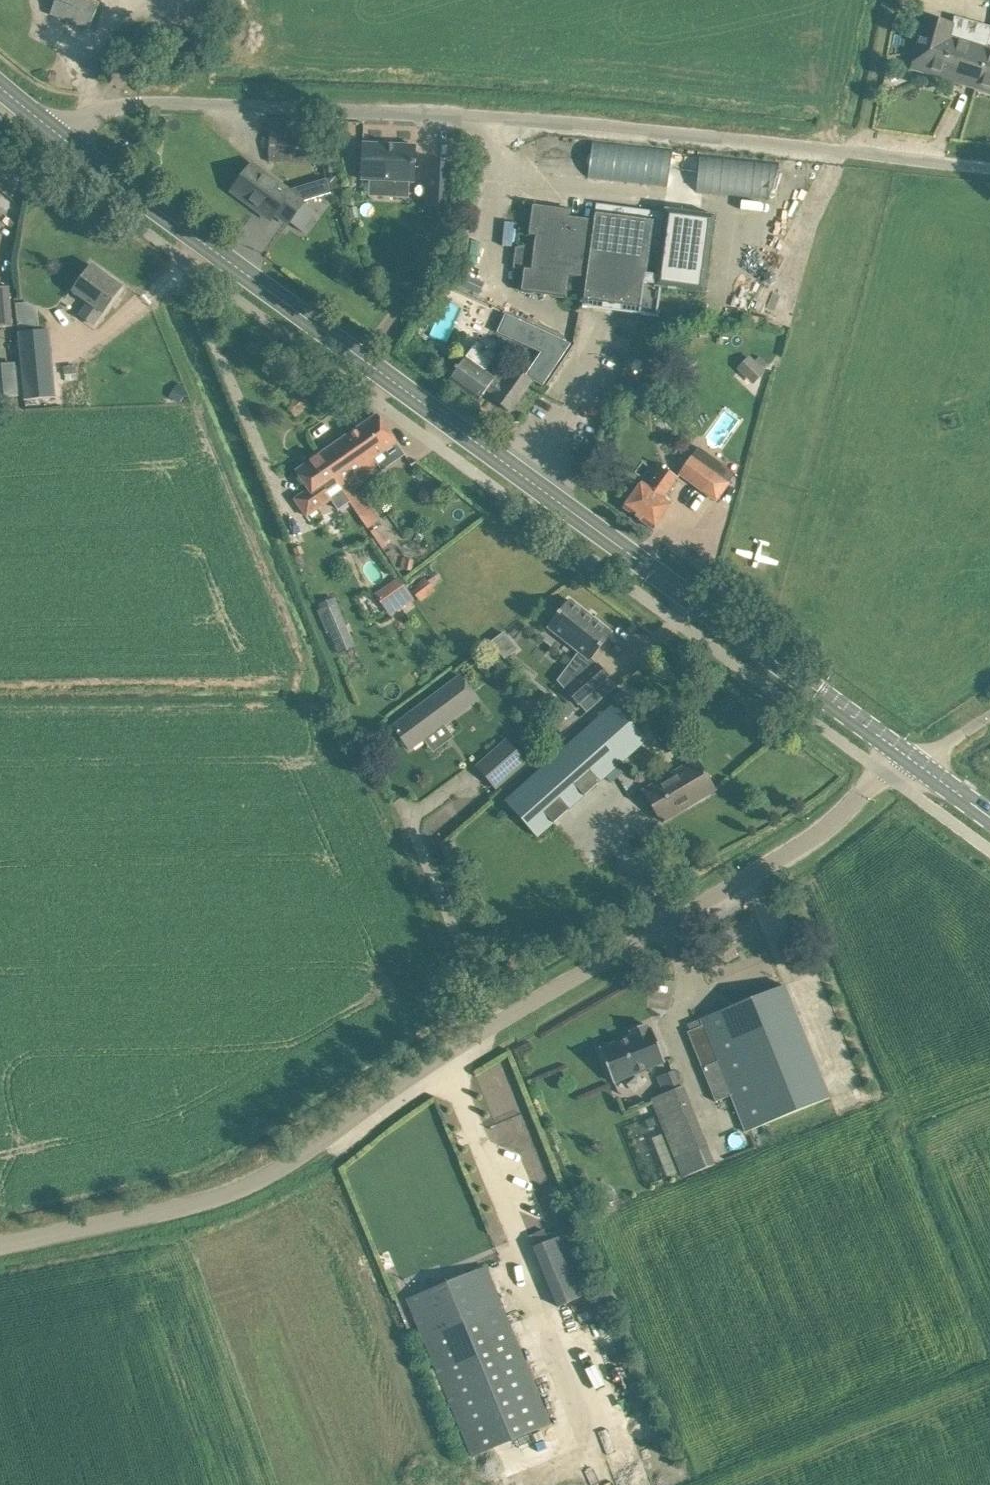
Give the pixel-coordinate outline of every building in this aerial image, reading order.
[(89,28),(99,3),(91,0),(55,0),(50,13),(89,28)] [(912,70),(977,90),(989,94),(989,44),(988,44),(989,37),(989,29),(958,19),(956,25),(929,16),(918,50),(912,70)] [(270,130),(269,161),(315,162),(316,130),(314,131),(314,120),(280,119),(280,130),(270,130)] [(414,181),(416,145),(363,143),(361,179),(414,181)] [(697,154),(692,186),(773,200),(779,169),(697,154)] [(453,207),(455,164),(427,163),(425,206),(453,207)] [(252,164),(234,189),(258,206),(256,209),(270,219),(274,213),(288,224),(289,223),(302,232),(316,213),(303,204),(305,201),(331,193),(330,191),(326,179),(290,190),(289,191),(252,164)] [(513,282),(520,283),(519,292),(566,298),(567,289),(584,291),(583,298),(603,301),(602,309),(621,311),(622,304),(637,306),(636,313),(659,316),(659,314),(658,314),(661,288),(705,294),(716,215),(664,208),(664,212),(596,203),(594,220),(568,217),(569,210),(533,205),(529,233),(535,234),(534,245),(526,244),(515,246),(512,268),(515,268),(513,282)] [(92,265),(81,281),(73,291),(89,303),(80,315),(93,324),(102,312),(121,286),(92,265)] [(457,283),(479,293),(484,282),(462,272),(457,283)] [(12,327),(9,286),(0,287),(0,328),(12,327)] [(36,302),(14,303),(15,326),(37,325),(36,302)] [(495,395),(493,398),(510,411),(530,383),(513,371),(510,375),(501,369),(495,378),(485,370),(494,357),(474,342),(455,368),(457,370),(449,380),(478,401),(487,389),(495,395)] [(48,346),(18,348),(23,398),(53,396),(48,346)] [(756,385),(768,371),(751,356),(738,370),(756,385)] [(13,362),(0,363),(0,396),(17,395),(13,362)] [(309,489),(293,500),(306,518),(331,501),(338,510),(349,502),(362,520),(368,529),(378,522),(354,488),(364,481),(381,469),(373,458),(397,442),(377,414),(327,449),(319,455),(296,471),(308,488),(309,489)] [(731,481),(694,456),(681,476),(718,501),(731,481)] [(624,508),(653,529),(671,504),(661,497),(676,476),(661,465),(646,486),(642,483),(624,508)] [(435,589),(425,577),(416,584),(417,586),(412,590),(421,601),(435,589)] [(401,582),(390,589),(400,603),(411,596),(401,582)] [(548,627),(592,660),(613,632),(569,599),(548,627)] [(356,647),(337,603),(320,611),(339,655),(356,647)] [(502,658),(516,647),(503,629),(488,640),(502,658)] [(597,662),(565,690),(578,705),(610,677),(597,662)] [(442,724),(443,725),(477,699),(460,676),(392,726),(410,749),(436,729),(436,728),(442,724)] [(519,704),(525,711),(528,709),(532,714),(542,706),(532,693),(519,704)] [(614,704),(506,800),(538,836),(616,767),(615,766),(608,758),(638,731),(614,704)] [(496,790),(527,762),(507,739),(475,767),(496,790)] [(661,817),(691,799),(692,802),(714,789),(697,760),(644,791),(661,821),(662,820),(661,817)] [(717,1012),(720,1018),(687,1032),(715,1101),(730,1095),(744,1131),(830,1097),(792,1004),(785,985),(717,1012)] [(615,1083),(664,1062),(651,1028),(601,1048),(615,1083)] [(676,1068),(656,1075),(662,1090),(682,1083),(676,1068)] [(714,1163),(683,1086),(651,1098),(682,1176),(714,1163)] [(528,1245),(553,1305),(585,1292),(560,1232),(528,1245)] [(408,1298),(416,1317),(473,1455),(550,1424),(485,1267),(408,1298)]
